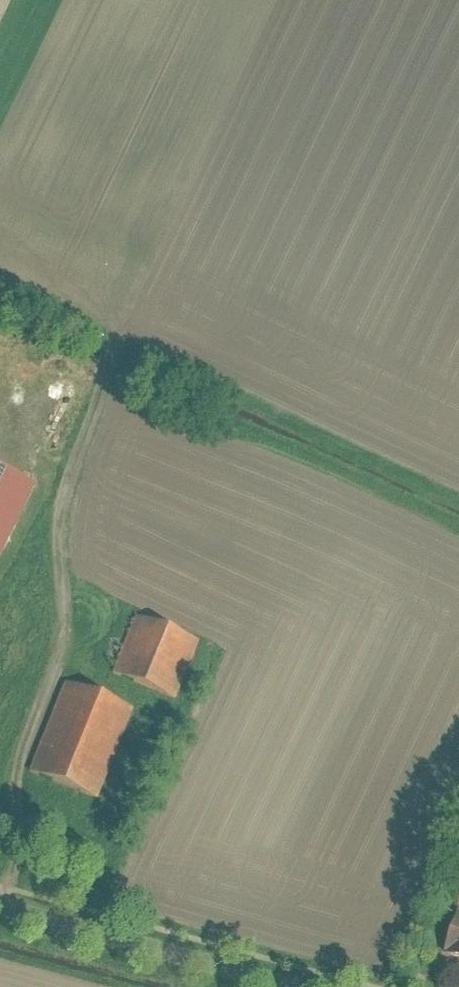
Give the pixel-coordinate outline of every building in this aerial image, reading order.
[(0,467),(0,557),(36,485),(0,467)] [(136,618),(114,673),(174,696),(196,642),(136,618)] [(131,711),(67,685),(31,772),(95,798),(131,711)] [(444,955),(458,959),(458,902),(444,955)]
